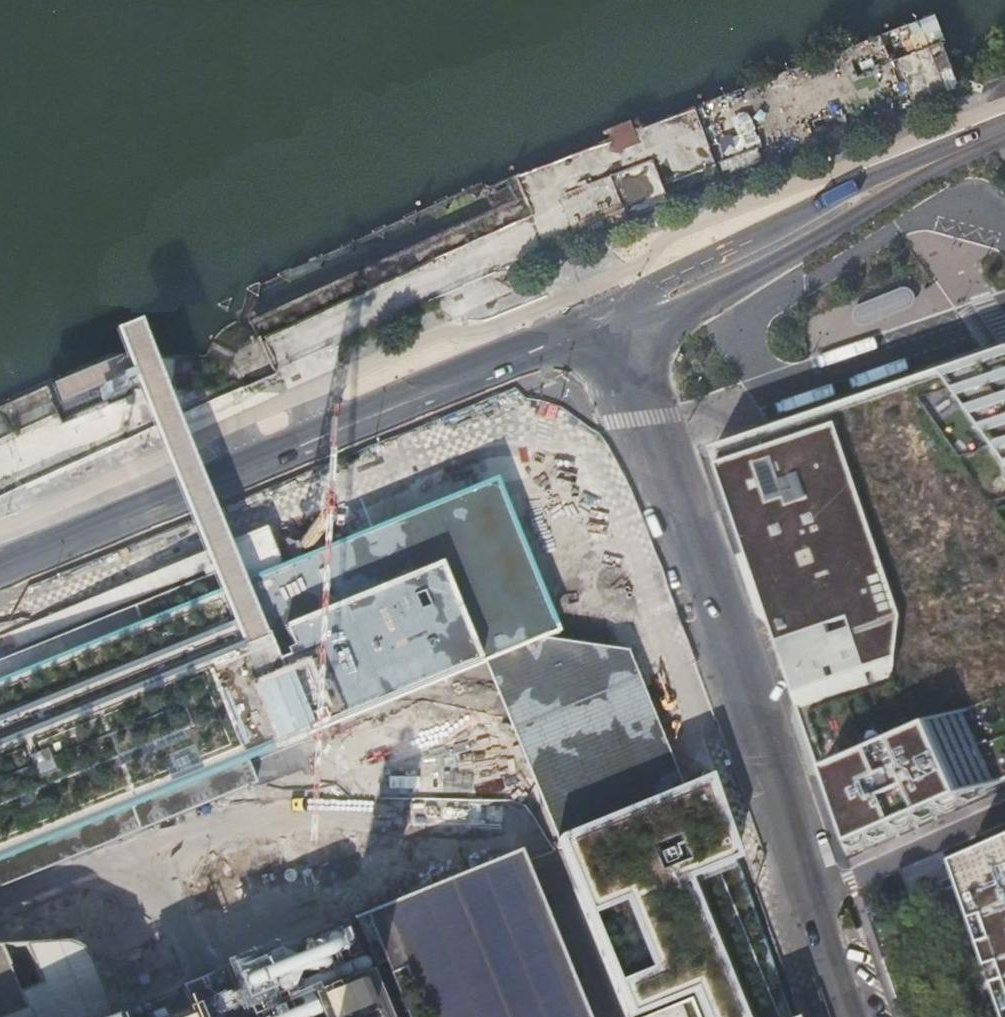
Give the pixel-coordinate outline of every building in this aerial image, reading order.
[(917,109),(962,92),(953,64),(946,45),(893,65),(900,87),(908,85),(917,109)] [(765,156),(759,142),(721,157),(726,171),(765,156)] [(954,373),(789,431),(706,460),(712,477),(716,488),(792,703),(822,788),(832,817),(847,860),(890,841),(920,828),(958,810),(966,807),(974,804),(981,800),(989,797),(996,794),(1004,790),(1004,355),(954,373)] [(544,479),(471,507),(536,680),(551,698),(566,701),(620,681),(544,479)] [(438,486),(446,516),(460,512),(451,482),(438,486)] [(385,505),(394,536),(445,520),(436,489),(385,505)] [(0,662),(0,856),(296,735),(228,569),(0,662)] [(370,851),(199,919),(212,950),(215,955),(220,959),(226,961),(230,960),(397,893),(394,887),(419,876),(415,867),(404,872),(399,861),(395,855),(388,851),(376,850),(370,851)] [(379,1016),(617,1016),(549,850),(345,932),(379,1016)] [(946,881),(994,1016),(1004,1016),(1004,855),(946,881)] [(946,881),(867,916),(902,1016),(994,1016),(946,881)] [(770,919),(751,926),(767,975),(787,968),(770,919)] [(156,937),(107,958),(126,1001),(174,980),(156,937)] [(79,953),(77,948),(72,944),(64,943),(0,950),(0,1016),(104,1016),(79,953)] [(651,1016),(694,1016),(688,1002),(651,1016)]
